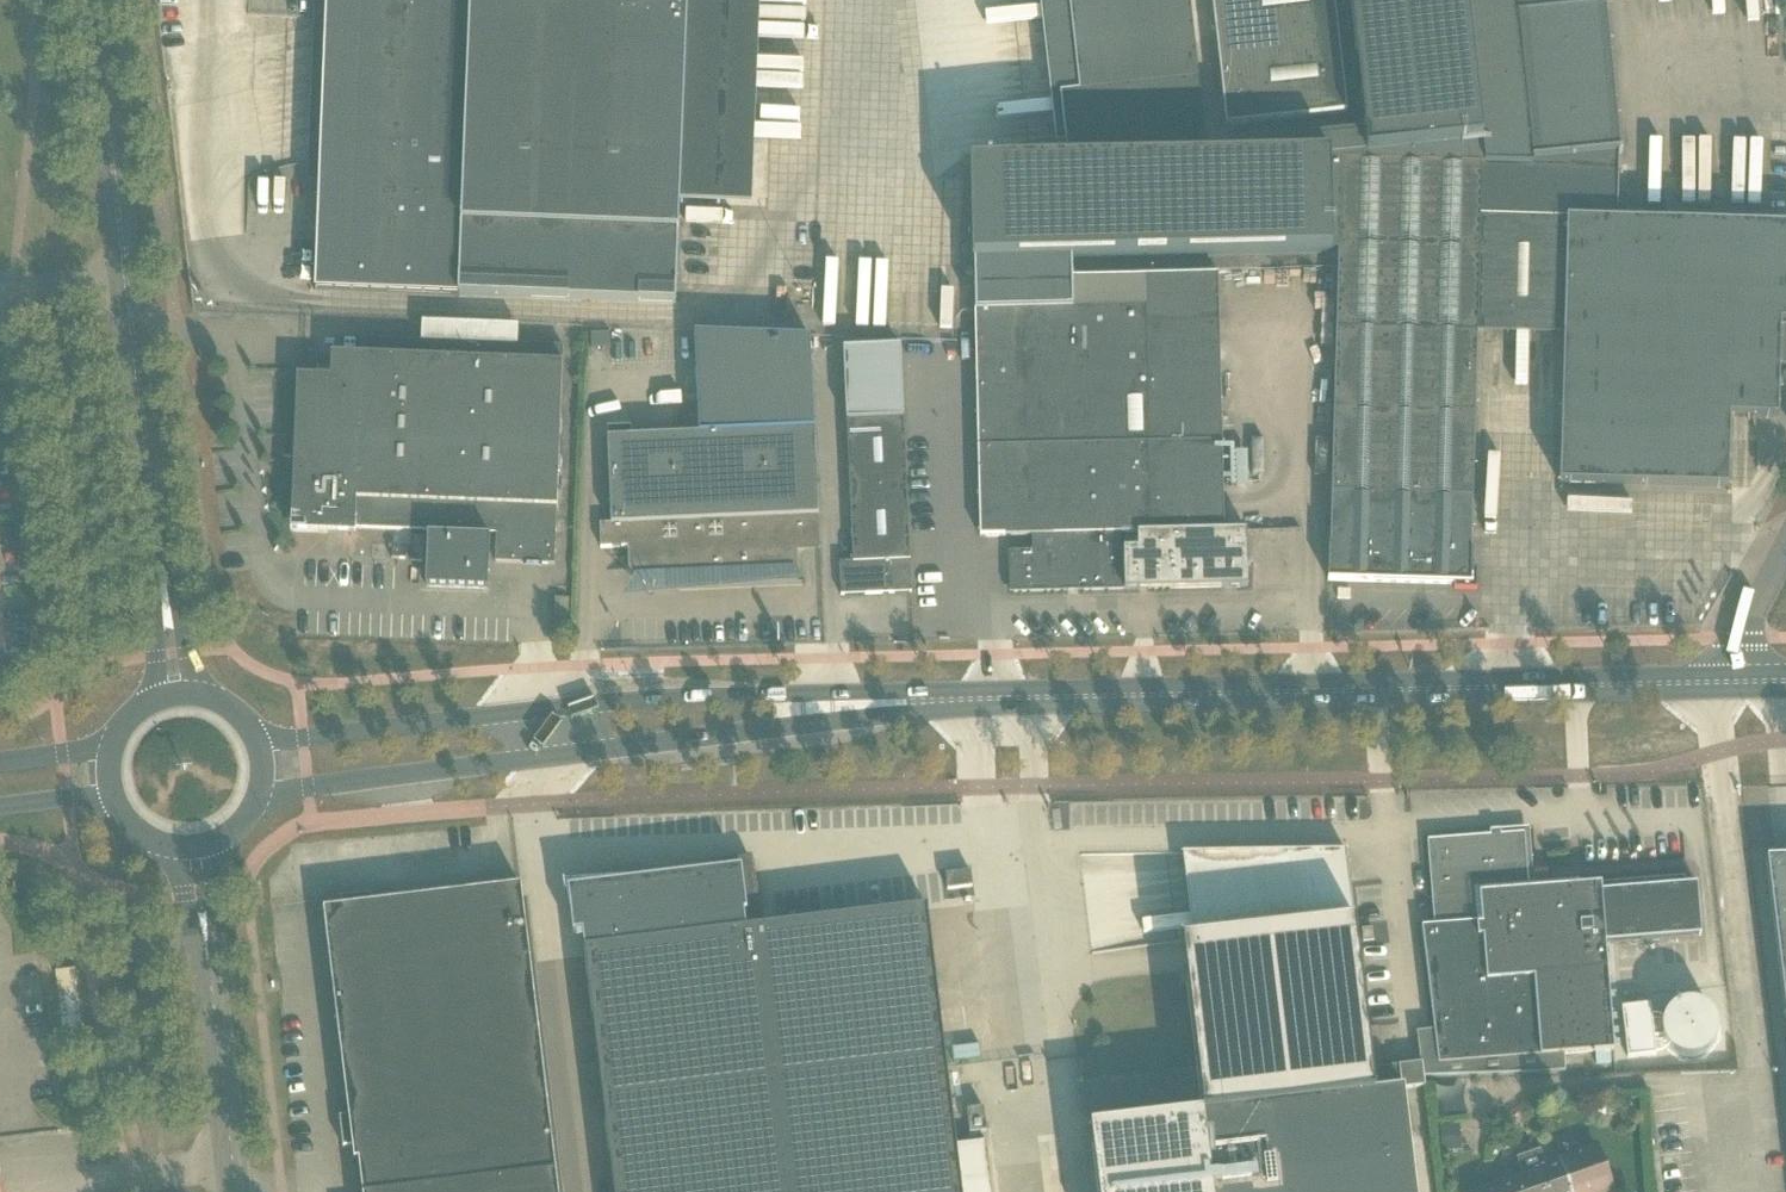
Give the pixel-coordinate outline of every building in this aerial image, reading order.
[(315,291),(675,305),(687,0),(326,0),(315,291)] [(1189,0),(1051,0),(1071,162),(973,165),(974,262),(976,262),(977,311),(1073,309),(1072,260),(1333,254),(1333,252),(1338,252),(1341,162),(1342,132),(1206,147),(1198,80),(1189,0)] [(1227,125),(1345,113),(1333,0),(1213,0),(1227,125)] [(1361,130),(1342,132),(1341,162),(1532,168),(1532,163),(1514,0),(1347,0),(1361,130)] [(1532,163),(1616,165),(1617,154),(1620,154),(1603,0),(1514,0),(1532,163)] [(1782,227),(1640,223),(1641,211),(1615,210),(1616,165),(1532,163),(1532,168),(1341,162),(1338,252),(1329,580),(1454,584),(1454,589),(1477,590),(1477,575),(1471,575),(1477,319),(1563,322),(1562,337),(1563,337),(1558,485),(1727,489),(1729,418),(1776,419),(1779,324),(1785,324),(1785,227),(1782,227)] [(1073,309),(977,311),(975,311),(979,513),(980,537),(1032,536),(1032,552),(1009,553),(1010,593),(1248,588),(1247,564),(1247,529),(1221,530),(1217,274),(1075,278),(1076,309),(1073,309)] [(487,539),(486,539),(487,534),(496,534),(495,563),(554,565),(563,347),(518,345),(519,325),(423,321),(422,342),(356,340),(356,355),(332,354),(331,383),(302,382),(300,440),(289,439),(288,459),(299,460),(296,526),(470,533),(470,538),(428,536),(426,588),(485,590),(487,539)] [(610,524),(600,525),(601,548),(636,547),(636,564),(642,569),(682,567),(682,579),(798,574),(797,544),(820,543),(819,519),(815,428),(811,337),(693,332),(697,433),(632,436),(606,437),(610,524)] [(911,593),(909,537),(900,346),(842,349),(852,562),(839,563),(841,596),(911,593)] [(423,562),(424,538),(412,537),(411,561),(423,562)] [(392,559),(406,560),(407,545),(392,545),(392,559)] [(1702,937),(1698,886),(1685,887),(1684,878),(1529,890),(1528,881),(1533,881),(1532,871),(1528,872),(1525,839),(1501,840),(1500,830),(1490,831),(1490,836),(1427,841),(1434,928),(1423,929),(1432,1033),(1419,1034),(1422,1066),(1424,1078),(1566,1073),(1564,1056),(1614,1052),(1605,945),(1702,937)] [(1210,939),(1181,943),(1202,1114),(1088,1128),(1096,1191),(1416,1191),(1406,1114),(1403,1090),(1425,1088),(1424,1078),(1422,1066),(1372,1072),(1370,1052),(1347,862),(1345,851),(1200,853),(1210,939)] [(564,884),(570,914),(571,914),(573,934),(582,933),(614,1191),(992,1191),(986,1143),(956,1147),(927,908),(927,907),(763,927),(748,859),(651,879),(564,884)] [(1766,860),(1785,1022),(1785,859),(1766,860)] [(972,887),(970,872),(945,875),(947,890),(972,887)] [(524,909),(521,886),(371,904),(370,895),(340,899),(341,908),(323,910),(349,1117),(340,1118),(343,1148),(352,1147),(354,1161),(359,1160),(363,1191),(558,1191),(524,909)] [(62,1028),(82,1026),(74,963),(54,965),(62,1028)] [(1650,1007),(1622,1010),(1627,1059),(1656,1056),(1650,1007)] [(984,1108),(967,1110),(970,1134),(986,1132),(984,1108)] [(1458,1127),(1439,1128),(1441,1154),(1460,1152),(1458,1127)] [(1596,1149),(1559,1162),(1557,1158),(1543,1163),(1545,1169),(1479,1191),(1611,1191),(1596,1149)]
